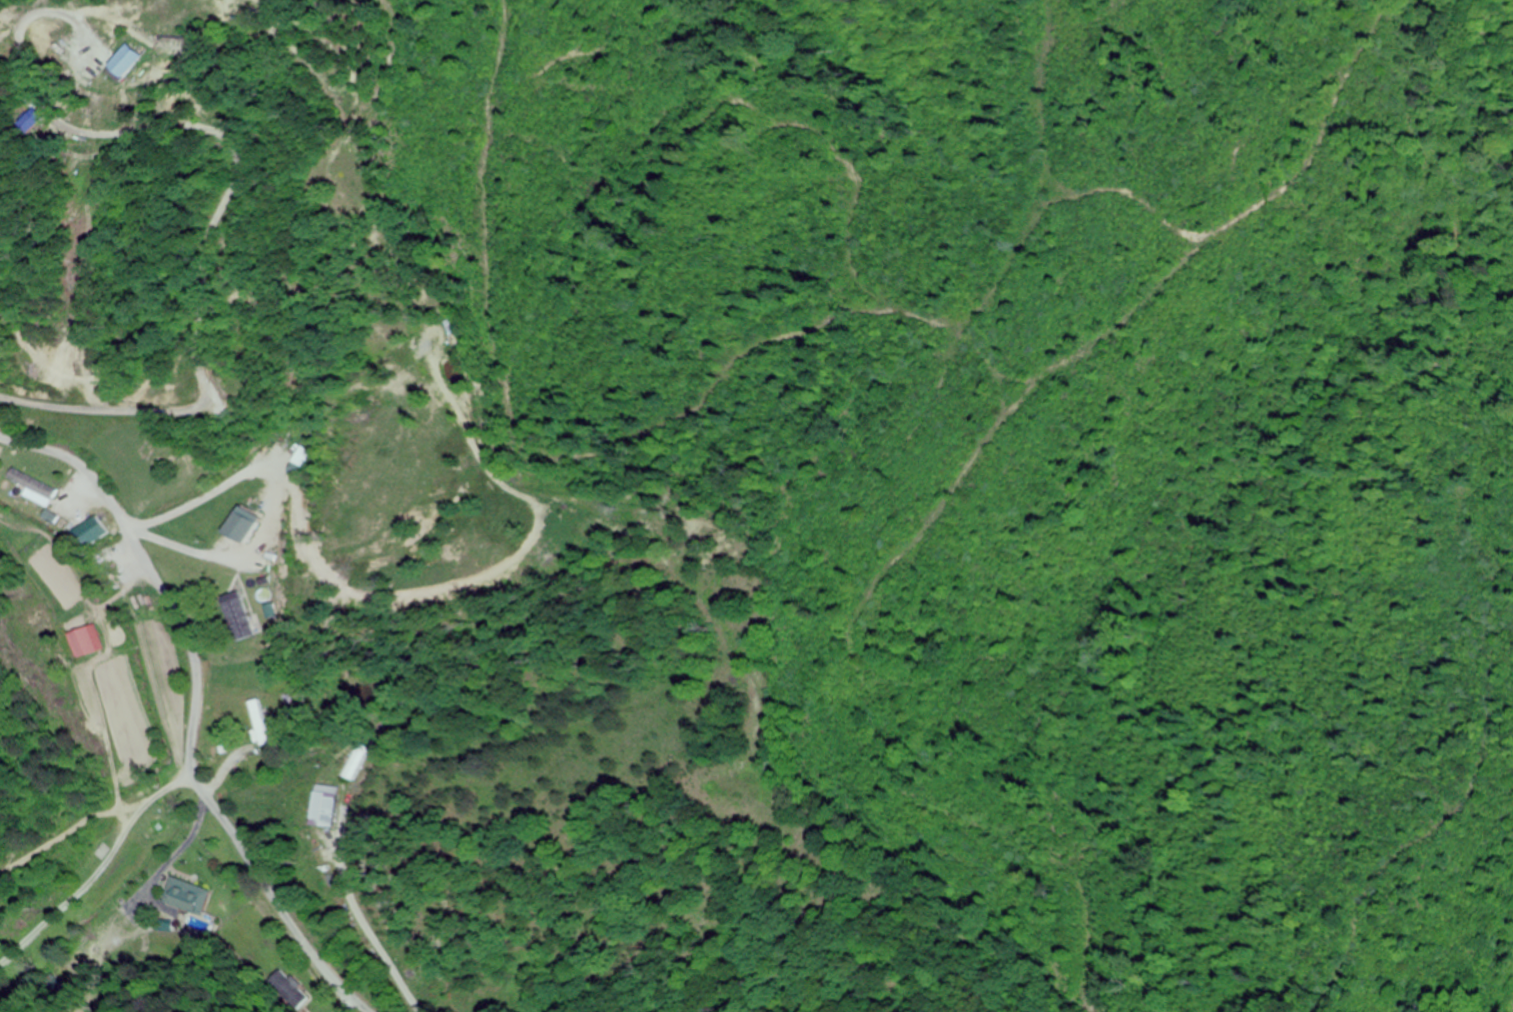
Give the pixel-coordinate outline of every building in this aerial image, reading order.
[(130,40),(110,65),(125,77),(145,52),(130,40)] [(444,322),(448,335),(457,333),(453,320),(444,322)] [(51,502),(57,491),(12,469),(7,479),(51,502)] [(257,521),(238,509),(224,533),(243,544),(257,521)] [(73,532),(85,549),(107,534),(94,517),(73,532)] [(238,642),(257,634),(237,590),(219,598),(238,642)] [(76,660),(103,650),(94,625),(67,634),(76,660)] [(246,703),(258,746),(269,743),(257,700),(246,703)] [(351,781),(371,748),(362,743),(342,776),(351,781)] [(320,785),(315,826),(334,828),(339,788),(320,785)] [(163,904),(185,910),(180,928),(210,937),(216,917),(204,913),(211,889),(171,877),(163,904)]
